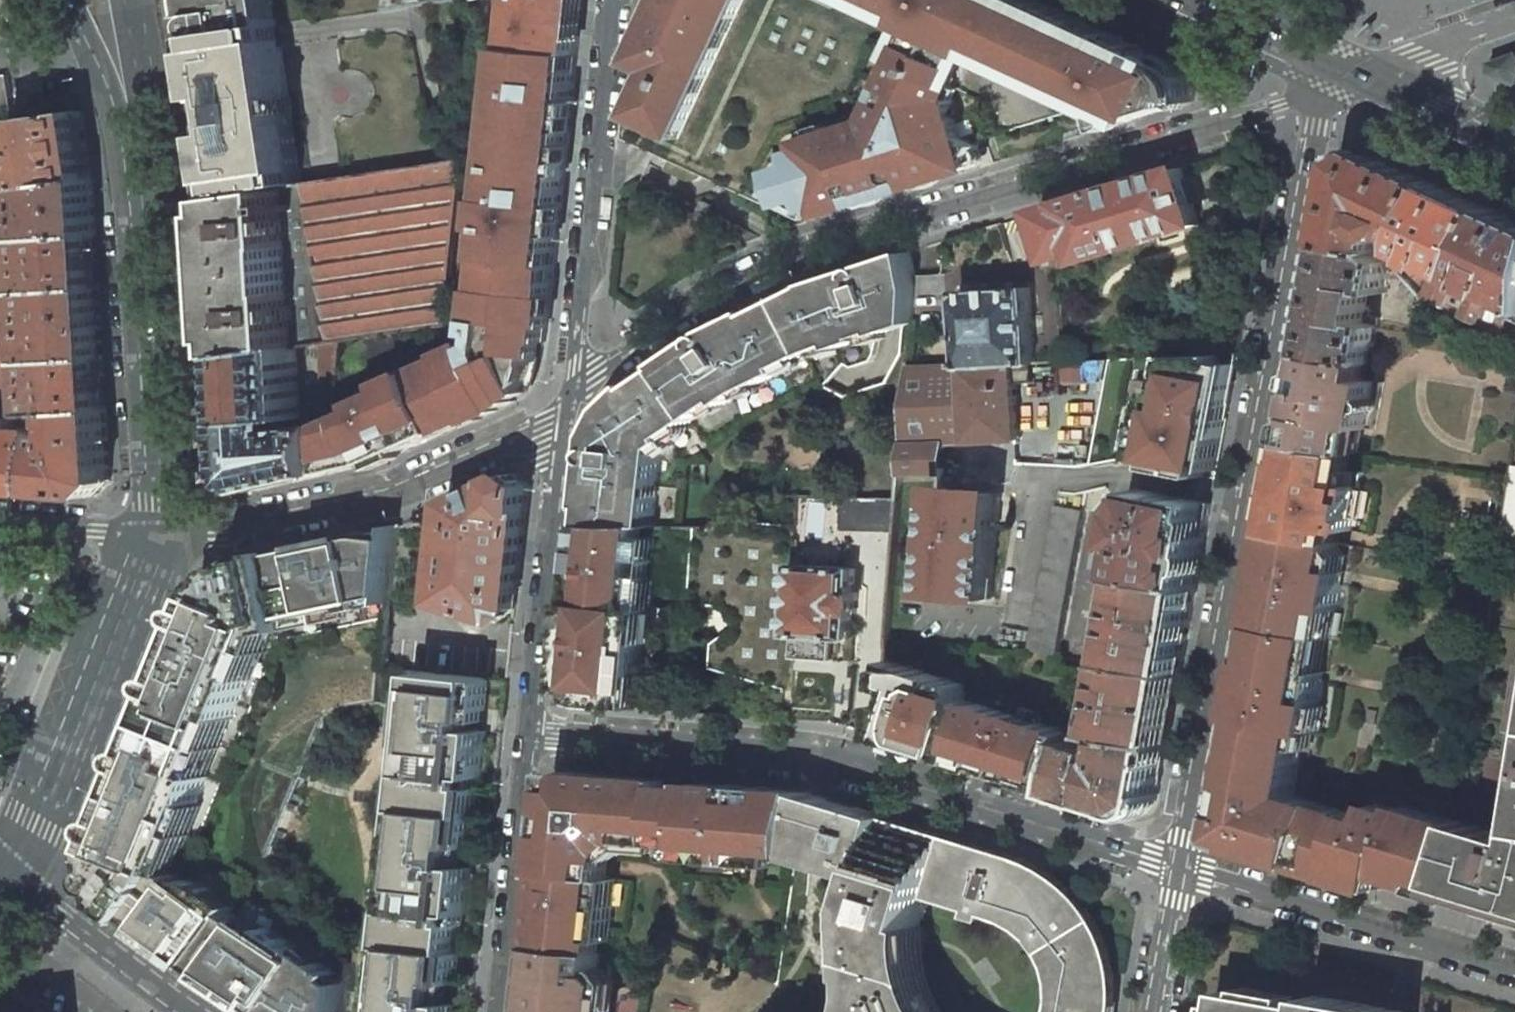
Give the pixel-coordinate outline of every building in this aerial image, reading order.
[(207,8),(205,11),(204,15),(204,21),(206,25),(210,28),(214,30),(280,21),(276,0),(210,0),(207,8)] [(517,47),(578,55),(579,46),(582,16),(584,0),(522,0),(522,2),(517,47)] [(639,63),(647,67),(638,88),(644,91),(640,100),(633,100),(631,123),(629,140),(659,153),(669,158),(705,174),(710,176),(727,183),(733,186),(775,205),(808,220),(819,197),(842,206),(853,181),(887,196),(964,172),(962,167),(974,164),(968,145),(1079,111),(1085,101),(1125,122),(1129,121),(1135,109),(1142,113),(1149,111),(1151,106),(1162,111),(1179,106),(1184,98),(1192,102),(1194,101),(1195,88),(1192,81),(1180,71),(1160,62),(1159,58),(1138,49),(1140,46),(1041,0),(668,0),(639,63)] [(205,31),(216,108),(232,106),(233,119),(218,121),(225,168),(226,197),(303,186),(280,21),(214,30),(205,31)] [(510,77),(497,197),(493,197),(490,228),(494,228),(488,288),(483,287),(478,334),(486,334),(485,342),(480,345),(477,341),(442,357),(444,361),(389,386),(392,392),(364,406),(367,412),(337,429),(334,469),(334,472),(378,463),(379,462),(517,401),(513,392),(526,387),(535,356),(537,341),(546,342),(578,55),(517,47),(512,47),(508,77),(510,77)] [(1494,63),(1493,72),(1514,82),(1514,55),(1494,63)] [(8,75),(0,76),(0,110),(13,108),(8,75)] [(93,180),(82,111),(70,113),(15,121),(13,121),(23,189),(93,180)] [(1068,140),(1082,136),(1080,128),(1065,132),(1068,140)] [(1345,158),(1330,243),(1385,254),(1387,238),(1398,235),(1410,242),(1436,183),(1363,149),(1345,158)] [(344,341),(435,329),(446,328),(458,229),(462,194),(465,164),(342,181),(308,186),(330,342),(344,341)] [(1185,167),(1039,212),(1054,260),(1081,252),(1083,262),(1171,236),(1170,233),(1202,224),(1185,167)] [(96,234),(93,180),(23,189),(26,239),(96,234)] [(1493,209),(1436,183),(1410,242),(1410,253),(1438,267),(1424,298),(1447,308),(1493,209)] [(226,197),(236,354),(296,347),(322,343),(330,342),(308,186),(303,186),(226,197)] [(1493,209),(1447,308),(1514,337),(1514,219),(1493,209)] [(99,287),(96,234),(26,239),(29,291),(99,287)] [(16,401),(6,238),(0,239),(0,398),(16,401)] [(1385,254),(1330,243),(1309,353),(1314,354),(1369,364),(1371,365),(1378,326),(1380,318),(1372,316),(1372,310),(1370,310),(1373,291),(1384,293),(1391,261),(1385,254)] [(714,407),(726,398),(729,402),(746,390),(751,387),(763,381),(789,369),(787,364),(805,355),(812,352),(821,349),(839,343),(841,348),(870,338),(869,334),(881,329),(882,333),(890,330),(904,326),(917,321),(918,307),(920,288),(917,276),(911,249),(902,252),(893,255),(895,262),(877,268),(876,267),(875,265),(873,264),(871,263),(868,263),(866,264),(864,265),(863,267),(862,269),(862,270),(862,273),(846,278),(843,270),(793,285),(725,321),(728,327),(718,333),(717,331),(715,330),(713,329),(710,329),(708,330),(706,331),(705,334),(704,336),(704,338),(705,340),(705,341),(695,348),(690,342),(643,375),(611,406),(596,429),(604,432),(603,438),(603,444),(600,444),(598,445),(596,447),(595,449),(595,451),(595,453),(595,456),(597,458),(599,459),(601,460),(600,472),(592,471),(586,524),(650,526),(651,514),(662,514),(664,494),(660,494),(661,485),(665,485),(669,452),(670,445),(681,437),(677,433),(694,421),(714,407)] [(893,255),(843,270),(846,278),(862,273),(862,270),(862,269),(863,267),(864,265),(866,264),(868,263),(871,263),(873,264),(875,265),(876,267),(877,268),(895,262),(893,255)] [(920,288),(918,307),(948,306),(947,274),(944,275),(917,276),(920,288)] [(104,357),(99,287),(29,291),(34,361),(104,357)] [(1031,288),(962,291),(965,368),(1015,365),(1034,364),(1031,288)] [(707,330),(690,342),(695,348),(705,341),(705,340),(704,338),(704,336),(705,334),(706,331),(708,330),(710,329),(713,329),(715,330),(717,331),(718,333),(728,327),(725,321),(707,330)] [(875,342),(892,336),(890,330),(882,333),(881,329),(869,334),(870,338),(872,343),(875,342)] [(259,490),(334,472),(334,469),(337,429),(344,341),(330,342),(322,343),(327,424),(289,426),(289,419),(240,421),(243,471),(243,477),(259,490)] [(827,355),(842,350),(841,348),(839,343),(821,349),(822,353),(827,355)] [(240,421),(289,419),(300,418),(296,347),(236,354),(240,421)] [(1217,470),(1239,352),(1162,357),(1144,457),(1157,460),(1156,467),(1204,477),(1206,468),(1217,470)] [(1293,441),(1292,446),(1352,454),(1354,454),(1359,428),(1365,429),(1376,431),(1384,382),(1366,379),(1369,364),(1314,354),(1311,367),(1307,366),(1293,441)] [(790,371),(806,363),(807,359),(805,355),(787,364),(789,369),(790,371)] [(107,409),(104,357),(34,361),(37,412),(40,416),(63,413),(107,409)] [(1110,360),(1066,362),(1067,381),(1108,378),(1110,360)] [(965,368),(913,371),(903,475),(945,473),(946,444),(1019,440),(1015,365),(965,368)] [(748,395),(765,386),(763,381),(751,387),(746,390),(748,395)] [(726,398),(714,407),(717,411),(722,410),(731,404),(729,402),(726,398)] [(111,481),(107,409),(63,413),(64,423),(74,427),(66,433),(49,433),(45,490),(97,496),(104,489),(111,481)] [(49,431),(22,429),(22,425),(19,419),(0,417),(0,486),(27,489),(45,490),(49,433),(49,431)] [(694,421),(677,433),(681,437),(682,439),(694,430),(697,425),(694,421)] [(1359,428),(1354,454),(1360,455),(1365,429),(1359,428)] [(600,472),(601,460),(599,459),(597,458),(595,456),(595,453),(595,451),(595,449),(596,447),(598,445),(600,444),(603,444),(603,438),(604,432),(596,429),(595,438),(592,471),(600,472)] [(674,451),(685,443),(682,439),(681,437),(670,445),(669,452),(674,451)] [(1292,446),(1283,494),(1289,495),(1284,518),(1279,517),(1276,533),(1335,543),(1337,529),(1344,530),(1352,532),(1363,472),(1349,470),(1352,454),(1292,446)] [(1512,466),(1511,475),(1500,553),(1514,555),(1514,466),(1512,466)] [(517,608),(530,485),(514,473),(452,501),(442,601),(500,619),(517,608)] [(931,594),(993,599),(996,556),(1001,494),(943,488),(941,488),(931,594)] [(1200,501),(1138,489),(1128,545),(1137,547),(1132,577),(1133,578),(1196,587),(1211,503),(1200,501)] [(901,498),(844,497),(843,528),(899,530),(901,498)] [(1058,655),(1085,510),(1057,506),(1030,649),(1058,655)] [(662,526),(662,514),(651,514),(650,526),(662,526)] [(713,667),(786,690),(788,657),(795,562),(797,525),(721,520),(721,528),(699,528),(698,547),(699,547),(696,604),(718,605),(736,622),(735,628),(715,643),(713,667)] [(645,576),(650,526),(586,524),(568,688),(583,689),(582,699),(596,703),(640,707),(643,676),(652,677),(655,645),(650,644),(647,644),(654,576),(645,576)] [(1337,529),(1335,543),(1341,544),(1344,530),(1337,529)] [(1319,665),(1324,639),(1333,641),(1342,589),(1333,587),(1336,571),(1345,573),(1350,546),(1341,544),(1335,543),(1276,533),(1237,748),(1301,760),(1311,762),(1321,707),(1308,705),(1309,699),(1317,701),(1324,666),(1319,665)] [(215,580),(159,717),(227,745),(303,776),(329,713),(352,705),(379,700),(384,667),(393,587),(396,560),(365,558),(366,550),(334,547),(336,538),(257,554),(215,580)] [(336,538),(334,547),(366,550),(367,540),(336,538)] [(365,558),(396,560),(398,542),(367,540),(366,550),(365,558)] [(856,568),(796,564),(792,634),(798,635),(796,657),(833,660),(835,637),(852,638),(853,612),(858,612),(859,594),(855,594),(856,568)] [(1196,587),(1133,578),(1127,611),(1131,612),(1128,628),(1125,628),(1118,664),(1180,675),(1196,587)] [(965,684),(887,660),(885,687),(898,691),(894,705),(883,704),(880,738),(1062,792),(1075,741),(1077,733),(963,699),(965,684)] [(1180,675),(1118,664),(1114,682),(1118,683),(1115,699),(1111,699),(1105,734),(1117,736),(1166,746),(1180,675)] [(477,776),(482,777),(487,730),(476,728),(478,707),(485,708),(488,678),(423,671),(421,687),(417,686),(380,1011),(456,1011),(457,1003),(445,1002),(447,981),(454,982),(462,913),(467,913),(472,866),(460,865),(463,844),(469,845),(477,776)] [(185,954),(200,965),(242,908),(263,880),(276,873),(276,872),(269,859),(303,776),(227,745),(159,717),(102,855),(116,903),(128,912),(174,946),(185,954)] [(1166,746),(1117,736),(1113,762),(1104,760),(1105,751),(1075,741),(1062,792),(1135,814),(1156,801),(1166,746)] [(1229,843),(1335,876),(1358,883),(1379,889),(1387,866),(1396,869),(1404,871),(1443,882),(1463,823),(1408,806),(1406,811),(1380,801),(1375,817),(1296,792),(1301,760),(1237,748),(1233,767),(1222,832),(1223,836),(1224,840),(1229,843)] [(807,792),(594,773),(559,770),(540,946),(600,952),(602,940),(612,941),(619,878),(608,877),(611,853),(627,840),(682,845),(681,858),(732,863),(732,858),(751,860),(752,854),(785,857),(786,852),(797,853),(807,792)] [(869,880),(860,909),(864,975),(867,976),(866,995),(863,1011),(936,1011),(931,993),(928,992),(928,975),(923,973),(923,957),(920,957),(922,941),(917,940),(930,898),(945,834),(807,792),(797,853),(797,858),(869,880)] [(1463,821),(1463,823),(1443,882),(1484,895),(1493,898),(1514,904),(1514,837),(1502,833),(1463,821)] [(1124,975),(1122,969),(1120,958),(1117,946),(1114,935),(1109,926),(1103,915),(1098,908),(1089,896),(1080,888),(1072,881),(1063,875),(1058,872),(1055,868),(955,837),(945,834),(930,898),(1017,924),(1023,926),(1030,930),(1035,935),(1041,940),(1046,946),(1049,953),(1052,959),(1054,966),(1055,973),(1056,979),(1055,985),(1055,992),(1051,1011),(1118,1011),(1124,975)] [(351,962),(332,945),(310,922),(289,895),(282,881),(287,879),(281,869),(276,872),(276,873),(263,880),(242,908),(200,965),(215,976),(269,1011),(345,1011),(351,962)] [(614,961),(604,953),(600,952),(540,946),(532,1011),(609,1011),(614,961)] [(1316,995),(1314,1005),(1228,990),(1224,1011),(1411,1011),(1316,995)]
